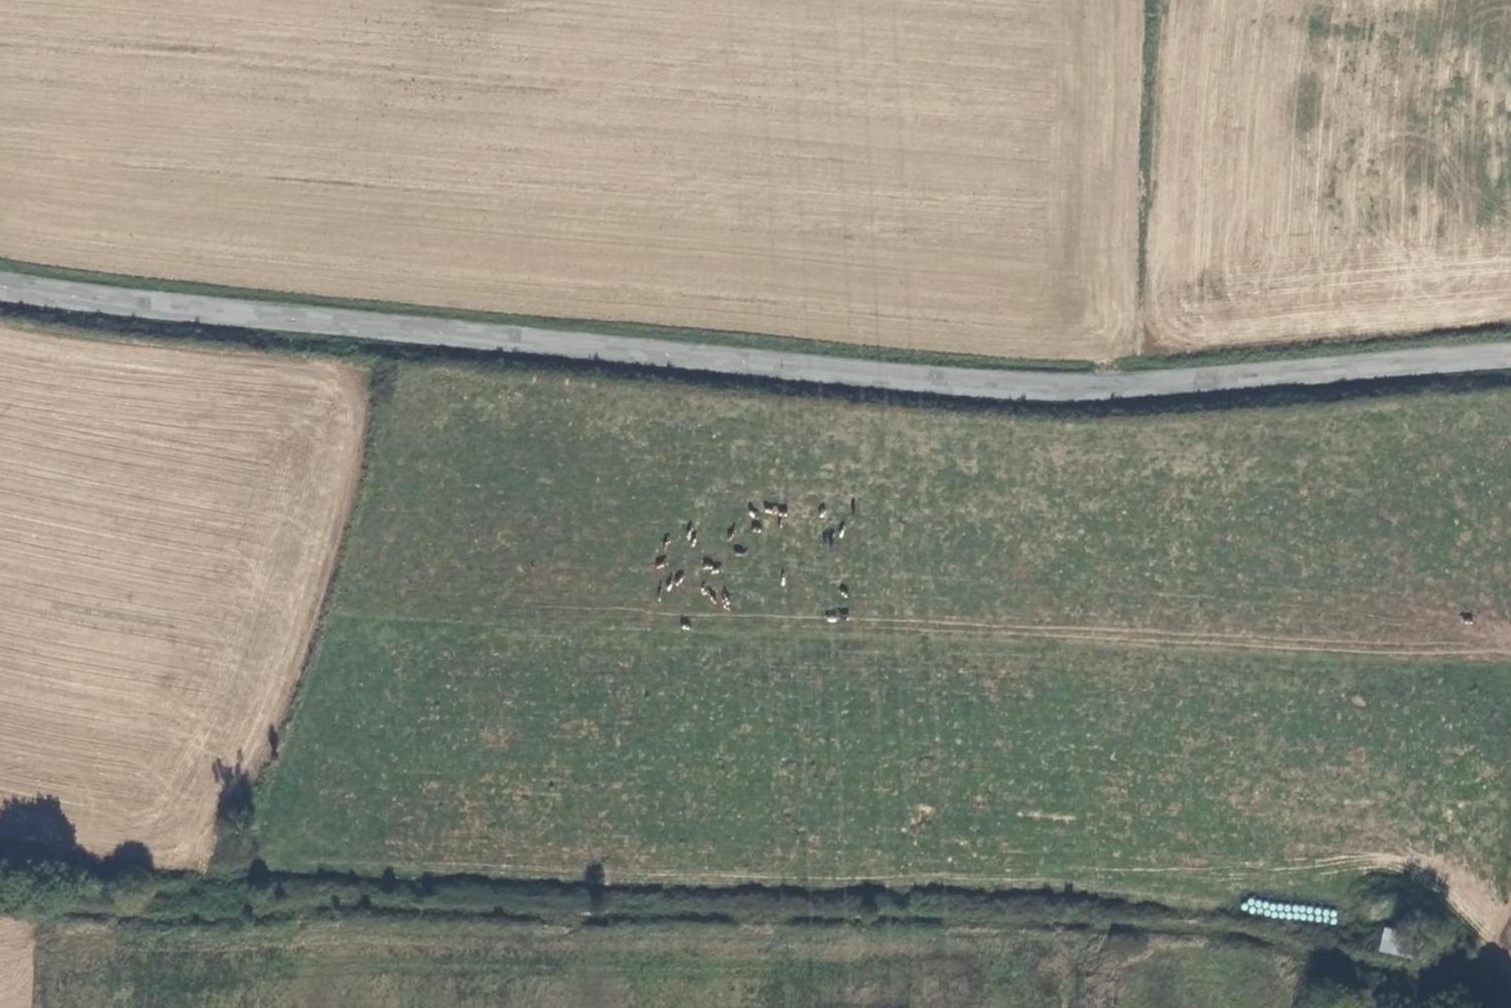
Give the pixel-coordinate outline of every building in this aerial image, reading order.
[(1408,957),(1413,933),(1383,927),(1378,951),(1408,957)]
